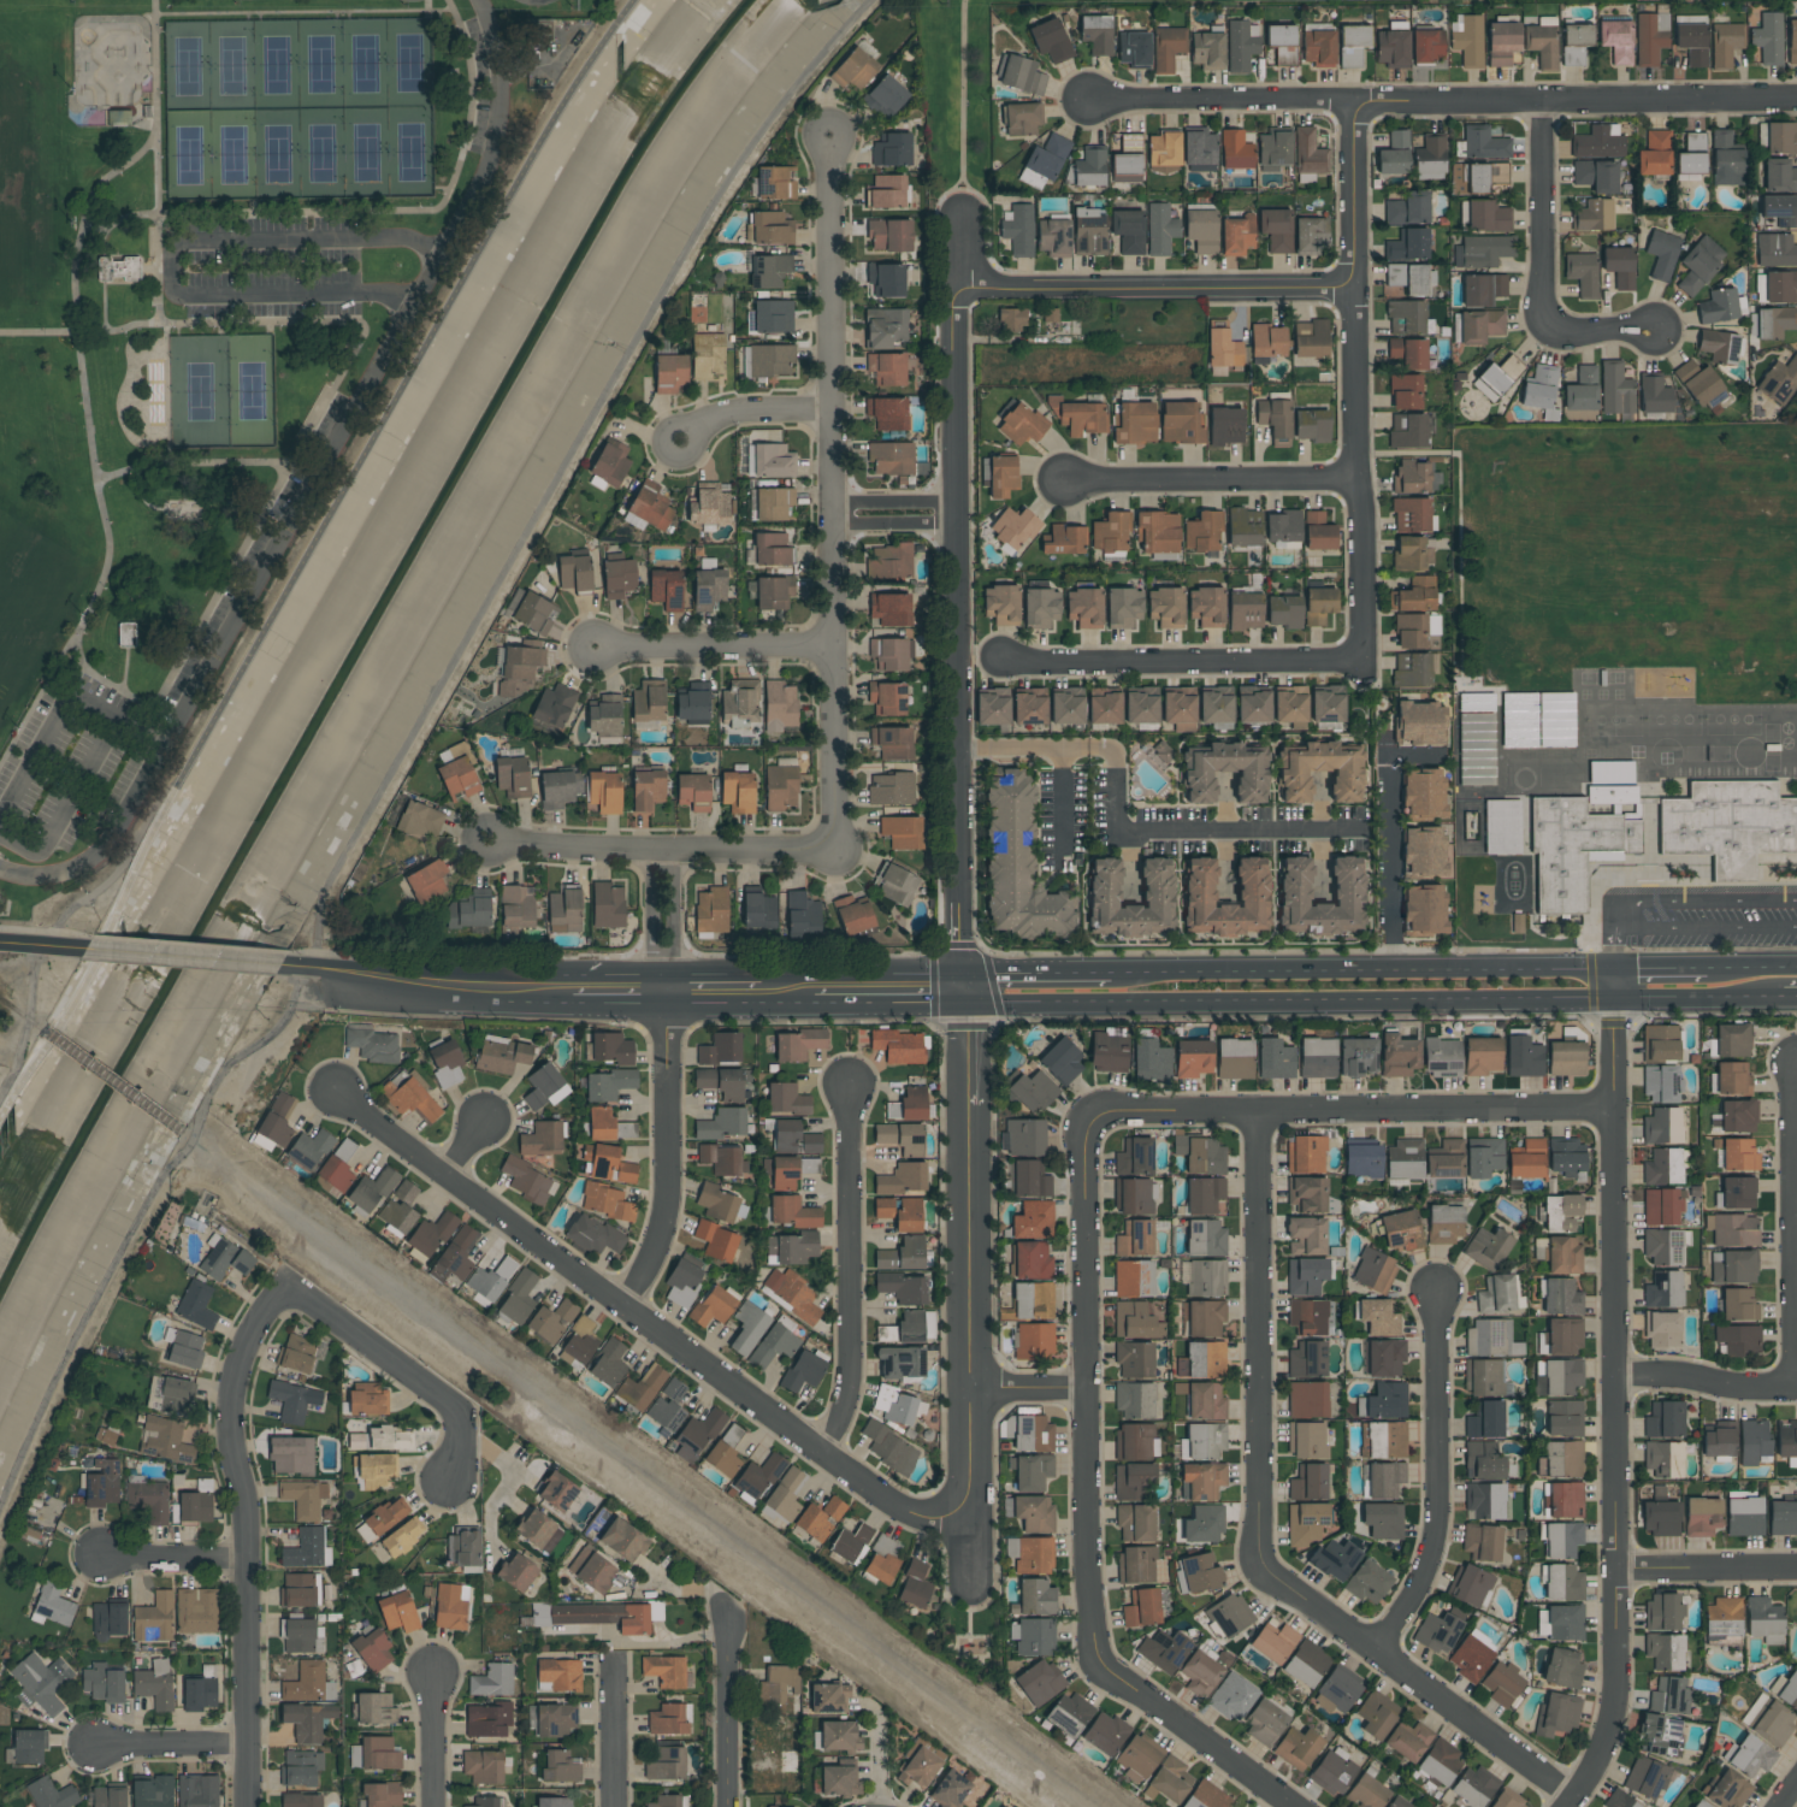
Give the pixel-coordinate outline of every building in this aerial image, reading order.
[(1782,65),(1781,12),(1760,13),(1760,29),(1750,29),(1750,47),(1760,47),(1761,66),(1782,65)] [(1668,14),(1635,14),(1636,67),(1658,67),(1658,48),(1668,48),(1668,14)] [(1483,68),(1482,15),(1451,16),(1452,51),(1460,50),(1461,68),(1483,68)] [(1074,56),(1056,16),(1027,29),(1039,55),(1046,52),(1052,65),(1074,56)] [(1092,56),(1112,56),(1111,16),(1079,17),(1080,41),(1092,40),(1092,56)] [(1557,70),(1556,17),(1538,18),(1538,26),(1523,26),(1524,51),(1538,51),(1538,70),(1557,70)] [(1789,20),(1789,64),(1796,64),(1796,20),(1789,20)] [(1228,74),(1249,74),(1249,55),(1259,55),(1258,21),(1227,22),(1228,74)] [(1632,66),(1631,21),(1598,21),(1598,46),(1611,46),(1611,66),(1632,66)] [(1510,67),(1510,52),(1520,52),(1519,22),(1488,22),(1488,67),(1510,67)] [(1744,24),(1712,25),(1712,70),(1731,70),(1731,49),(1744,49),(1744,24)] [(1563,67),(1584,66),(1584,47),(1593,46),(1592,25),(1562,25),(1563,67)] [(1675,25),(1675,49),(1687,49),(1687,68),(1706,68),(1705,25),(1675,25)] [(1295,26),(1265,26),(1266,47),(1275,47),(1275,67),(1296,67),(1295,26)] [(1361,68),(1361,48),(1370,48),(1370,27),(1341,26),(1339,68),(1361,68)] [(1154,74),(1173,75),(1173,53),(1186,53),(1186,28),(1155,28),(1154,74)] [(1303,66),(1335,65),(1334,30),(1302,31),(1303,66)] [(1412,30),(1413,63),(1432,63),(1432,58),(1444,58),(1443,30),(1412,30)] [(1118,62),(1127,62),(1127,69),(1150,68),(1149,31),(1118,32),(1118,62)] [(1409,31),(1375,31),(1376,63),(1386,62),(1386,68),(1409,68),(1409,31)] [(1223,33),(1191,33),(1191,64),(1200,64),(1200,71),(1223,70),(1223,33)] [(869,58),(870,58),(881,66),(871,77),(874,78),(869,83),(867,82),(859,90),(847,81),(841,88),(829,77),(856,46),(869,58)] [(1036,61),(1006,55),(1000,87),(1043,95),(1047,75),(1033,72),(1036,61)] [(910,95),(889,118),(880,110),(876,114),(861,100),(868,90),(870,91),(886,73),(910,95)] [(1006,136),(1036,135),(1035,125),(1043,125),(1042,103),(1005,104),(1006,136)] [(1796,154),(1796,130),(1795,130),(1795,122),(1766,122),(1767,154),(1796,154)] [(1511,157),(1510,138),(1488,139),(1488,124),(1463,125),(1463,158),(1511,157)] [(1618,125),(1589,124),(1589,136),(1571,135),(1571,156),(1624,157),(1624,135),(1618,135),(1618,125)] [(1328,173),(1328,149),(1314,149),(1314,126),(1295,127),(1296,174),(1328,173)] [(1185,172),(1216,172),(1216,135),(1207,135),(1207,128),(1184,128),(1185,172)] [(1268,135),(1258,135),(1259,172),(1279,172),(1279,166),(1291,165),(1290,128),(1267,128),(1268,135)] [(1243,129),(1221,129),(1221,169),(1253,168),(1252,144),(1243,144),(1243,129)] [(1744,185),(1743,149),(1731,149),(1731,129),(1711,130),(1713,186),(1744,185)] [(1407,130),(1388,130),(1389,150),(1377,150),(1377,174),(1408,173),(1407,130)] [(1637,175),(1669,175),(1670,130),(1645,130),(1645,151),(1637,151),(1637,175)] [(1072,144),(1051,132),(1041,149),(1034,145),(1022,167),(1051,183),(1072,144)] [(1180,134),(1149,133),(1148,172),(1179,173),(1180,134)] [(1704,133),(1685,133),(1684,154),(1676,154),(1675,180),(1704,181),(1704,133)] [(911,166),(873,166),(873,148),(874,148),(874,142),(881,142),(881,134),(911,134),(911,166)] [(1142,135),(1120,134),(1120,155),(1112,155),(1111,182),(1141,182),(1142,135)] [(1445,137),(1423,137),(1423,149),(1414,149),(1414,180),(1444,180),(1445,137)] [(1105,149),(1083,149),(1083,161),(1074,161),(1074,185),(1104,186),(1105,149)] [(1796,192),(1796,168),(1788,168),(1788,158),(1763,159),(1764,192),(1796,192)] [(1573,186),(1593,185),(1593,194),(1617,194),(1616,161),(1572,162),(1573,186)] [(1508,164),(1490,163),(1490,192),(1508,192),(1508,164)] [(1487,194),(1487,165),(1466,164),(1466,193),(1487,194)] [(796,167),(797,171),(787,171),(787,182),(797,182),(797,199),(758,200),(757,167),(796,167)] [(906,176),(906,190),(905,190),(905,207),(870,208),(870,207),(867,207),(867,191),(870,191),(870,190),(874,190),(874,176),(906,176)] [(1429,192),(1406,191),(1406,201),(1389,201),(1388,224),(1428,225),(1429,192)] [(1761,218),(1776,218),(1777,229),(1795,229),(1795,217),(1796,217),(1796,195),(1761,196),(1761,218)] [(1612,199),(1586,199),(1586,210),(1574,210),(1574,230),(1611,231),(1612,199)] [(1511,232),(1511,209),(1491,208),(1491,200),(1467,200),(1467,231),(1511,232)] [(1169,202),(1147,203),(1148,257),(1169,256),(1169,238),(1180,238),(1180,219),(1169,219),(1169,202)] [(1011,239),(1011,258),(1033,258),(1032,204),(1011,204),(1011,212),(1001,213),(1001,239),(1011,239)] [(1075,256),(1106,255),(1105,208),(1074,209),(1075,256)] [(1291,253),(1291,209),(1258,210),(1258,234),(1268,234),(1268,254),(1291,253)] [(1144,255),(1143,210),(1110,211),(1111,236),(1120,235),(1120,255),(1144,255)] [(1185,240),(1194,240),(1194,255),(1217,255),(1216,211),(1184,211),(1185,240)] [(784,212),(784,220),(794,220),(794,244),(785,244),(785,243),(753,244),(753,226),(752,226),(752,225),(749,225),(749,213),(752,213),(752,212),(784,212)] [(1254,249),(1253,217),(1221,218),(1222,257),(1245,257),(1244,249),(1254,249)] [(1295,255),(1315,255),(1315,248),(1327,248),(1327,217),(1294,218),(1295,255)] [(1037,219),(1037,251),(1046,251),(1046,258),(1070,258),(1070,220),(1037,219)] [(911,220),(911,231),(914,231),(914,241),(912,241),(912,253),(886,253),(886,249),(873,249),(873,240),(868,240),(868,220),(911,220)] [(1427,228),(1399,229),(1399,241),(1386,241),(1387,261),(1428,259),(1427,228)] [(1666,284),(1681,239),(1652,229),(1644,252),(1656,256),(1649,278),(1666,284)] [(1679,263),(1688,271),(1675,286),(1690,299),(1727,255),(1702,234),(1679,263)] [(1757,235),(1757,267),(1796,267),(1796,245),(1792,245),(1792,234),(1757,235)] [(1497,268),(1496,258),(1512,257),(1511,236),(1462,237),(1462,246),(1453,246),(1454,269),(1497,268)] [(1615,291),(1633,291),(1633,247),(1602,248),(1602,272),(1614,272),(1615,291)] [(1564,279),(1578,279),(1578,300),(1597,300),(1597,254),(1564,254),(1564,279)] [(793,272),(784,272),(784,279),(782,279),(782,289),(751,289),(751,274),(752,274),(752,256),(770,256),(770,255),(792,255),(793,272)] [(123,261),(123,258),(138,258),(140,259),(141,260),(141,278),(140,281),(138,281),(125,282),(124,281),(124,279),(124,277),(112,277),(112,281),(111,282),(102,282),(100,282),(99,282),(99,281),(99,260),(99,259),(99,258),(104,258),(110,258),(111,258),(111,259),(111,261),(123,261)] [(905,268),(908,268),(908,270),(912,270),(912,285),(905,285),(905,296),(874,297),(874,284),(868,284),(868,264),(879,264),(879,265),(904,265),(905,268)] [(1428,295),(1427,265),(1385,265),(1386,286),(1405,285),(1405,296),(1428,295)] [(1794,291),(1796,290),(1796,272),(1755,272),(1756,302),(1794,302),(1794,291)] [(1463,307),(1491,307),(1491,298),(1506,297),(1506,275),(1462,275),(1463,307)] [(1708,291),(1709,301),(1696,303),(1699,324),(1738,319),(1733,288),(1708,291)] [(793,301),(793,332),(756,333),(755,332),(747,332),(747,312),(756,312),(755,301),(793,301)] [(1388,335),(1425,334),(1425,329),(1428,329),(1427,301),(1388,301),(1388,335)] [(1026,309),(998,308),(998,330),(1026,331),(1026,309)] [(1758,340),(1781,340),(1781,330),(1796,330),(1796,309),(1758,308),(1758,340)] [(908,309),(908,323),(906,323),(906,342),(891,342),(891,349),(865,349),(865,309),(908,309)] [(1485,336),(1504,336),(1504,311),(1452,312),(1453,345),(1485,345),(1485,336)] [(1328,357),(1327,321),(1293,322),(1294,357),(1328,357)] [(723,335),(725,335),(726,361),(723,361),(723,374),(711,374),(711,379),(693,380),(692,335),(697,335),(697,323),(710,323),(710,331),(723,331),(723,335)] [(1285,327),(1268,328),(1268,324),(1250,324),(1251,357),(1286,356),(1285,327)] [(1228,328),(1207,328),(1208,367),(1243,366),(1242,341),(1228,341),(1228,328)] [(1734,366),(1739,335),(1699,329),(1696,351),(1711,354),(1709,363),(1734,366)] [(1425,339),(1387,340),(1388,365),(1400,364),(1400,371),(1426,370),(1425,339)] [(796,346),(796,364),(791,364),(791,374),(778,374),(778,377),(750,377),(750,346),(796,346)] [(1796,382),(1796,354),(1794,352),(1786,366),(1773,359),(1755,390),(1783,406),(1796,382)] [(906,385),(875,386),(875,372),(867,372),(867,354),(905,354),(906,385)] [(1491,363),(1471,383),(1491,403),(1525,369),(1510,354),(1496,368),(1491,363)] [(687,394),(684,394),(684,385),(678,385),(678,394),(656,395),(656,355),(687,355),(687,394)] [(1698,408),(1706,403),(1710,409),(1728,396),(1707,365),(1698,371),(1690,359),(1672,371),(1698,408)] [(1602,414),(1634,413),(1633,379),(1622,379),(1622,361),(1600,361),(1602,414)] [(1521,406),(1551,410),(1557,366),(1534,364),(1533,375),(1525,374),(1521,406)] [(1563,386),(1564,410),(1598,409),(1597,365),(1576,365),(1577,385),(1563,386)] [(1421,375),(1390,375),(1391,410),(1421,410),(1421,375)] [(1672,388),(1661,388),(1661,377),(1639,377),(1640,413),(1672,413),(1672,388)] [(1105,403),(1060,404),(1060,396),(1051,396),(1052,426),(1068,425),(1068,438),(1083,438),(1083,433),(1105,433),(1105,403)] [(906,398),(906,417),(909,417),(909,431),(876,431),(876,417),(873,417),(873,415),(867,415),(867,398),(906,398)] [(1291,439),(1290,400),(1255,401),(1256,425),(1270,425),(1271,439),(1291,439)] [(995,428),(1018,447),(1026,436),(1034,443),(1047,426),(1017,402),(995,428)] [(1198,403),(1160,402),(1160,443),(1204,444),(1204,427),(1197,427),(1198,403)] [(1155,403),(1112,403),(1113,445),(1143,445),(1143,442),(1155,442),(1155,403)] [(1243,443),(1242,408),(1209,408),(1210,448),(1223,448),(1223,443),(1243,443)] [(1330,443),(1329,410),(1294,411),(1295,439),(1309,439),(1309,443),(1330,443)] [(1390,448),(1426,449),(1426,414),(1390,414),(1390,448)] [(629,449),(625,457),(632,461),(616,489),(607,484),(603,490),(589,483),(593,476),(589,473),(603,449),(602,448),(608,437),(629,449)] [(914,443),(914,476),(906,476),(906,485),(906,488),(898,488),(898,476),(887,476),(887,473),(875,473),(875,462),(868,462),(868,443),(914,443)] [(786,444),(786,453),(797,453),(797,477),(763,477),(755,477),(755,444),(786,444)] [(1018,457),(990,456),(989,500),(1008,500),(1009,490),(1017,490),(1018,457)] [(1429,494),(1430,462),(1394,461),(1394,493),(1429,494)] [(645,478),(661,486),(657,494),(669,501),(666,507),(675,512),(668,525),(674,528),(670,533),(664,530),(663,532),(627,512),(645,478)] [(729,525),(716,525),(716,524),(688,524),(688,498),(698,497),(697,483),(720,483),(720,494),(729,492),(729,525)] [(794,489),(796,506),(787,507),(787,516),(796,516),(796,520),(751,521),(751,490),(794,489)] [(1429,498),(1391,499),(1391,512),(1395,512),(1395,533),(1430,532),(1429,498)] [(1012,552),(1023,537),(1029,542),(1043,524),(1022,508),(1017,516),(1005,507),(986,533),(1012,552)] [(1261,510),(1228,509),(1227,546),(1261,546),(1261,510)] [(1299,510),(1286,510),(1286,514),(1266,515),(1267,547),(1300,546),(1299,510)] [(1218,511),(1197,512),(1198,521),(1183,522),(1183,551),(1219,550),(1218,511)] [(1306,551),(1336,550),(1335,525),(1324,525),(1324,511),(1304,512),(1306,551)] [(1127,512),(1105,512),(1105,522),(1091,522),(1090,551),(1125,552),(1127,512)] [(1137,513),(1137,553),(1179,552),(1178,513),(1137,513)] [(1083,526),(1050,525),(1049,543),(1041,543),(1041,554),(1083,555),(1083,526)] [(787,533),(787,548),(796,548),(796,565),(791,565),(791,566),(756,566),(756,548),(755,548),(755,533),(787,533)] [(1394,569),(1432,570),(1433,548),(1425,548),(1425,537),(1394,536),(1394,569)] [(912,578),(903,579),(903,581),(895,581),(895,578),(867,578),(867,560),(873,560),(873,548),(885,548),(885,547),(895,547),(894,543),(912,543),(912,578)] [(587,549),(589,556),(590,556),(592,590),(592,595),(577,596),(577,587),(561,590),(560,573),(557,573),(557,561),(558,561),(558,557),(571,556),(571,550),(587,549)] [(623,560),(636,560),(637,590),(628,590),(628,591),(623,591),(623,600),(605,601),(603,562),(607,562),(607,555),(623,554),(623,560)] [(727,602),(713,602),(713,606),(711,606),(711,612),(694,613),(694,572),(702,571),(702,559),(716,559),(716,569),(726,569),(727,602)] [(682,613),(666,613),(666,602),(650,602),(650,571),(664,571),(664,572),(682,572),(682,613)] [(782,578),(782,577),(794,575),(794,597),(788,597),(788,610),(757,610),(757,597),(753,597),(753,591),(747,591),(747,580),(757,580),(757,578),(782,578)] [(1435,576),(1410,576),(1409,591),(1389,591),(1389,610),(1434,611),(1435,576)] [(1018,586),(983,587),(983,617),(994,617),(994,626),(1018,626),(1018,586)] [(538,597),(539,594),(551,601),(549,603),(561,610),(558,613),(551,609),(546,618),(554,622),(544,638),(512,619),(513,618),(512,616),(514,614),(512,613),(508,619),(502,615),(518,587),(526,592),(527,591),(538,597)] [(1182,588),(1147,589),(1148,620),(1158,619),(1158,629),(1183,628),(1182,588)] [(1198,629),(1224,628),(1223,588),(1188,588),(1188,619),(1198,619),(1198,629)] [(1337,589),(1305,588),(1305,627),(1325,627),(1325,613),(1336,614),(1337,589)] [(1059,621),(1059,589),(1024,590),(1025,629),(1049,628),(1049,621),(1059,621)] [(1077,630),(1102,629),(1101,589),(1066,590),(1066,621),(1077,620),(1077,630)] [(1132,629),(1132,620),(1142,620),(1142,589),(1107,589),(1107,629),(1132,629)] [(1262,593),(1228,593),(1228,630),(1262,630),(1262,593)] [(880,618),(870,618),(870,594),(879,594),(879,595),(910,595),(910,613),(911,613),(912,626),(880,627),(880,618)] [(1301,629),(1301,596),(1266,597),(1267,625),(1287,625),(1287,629),(1301,629)] [(1396,614),(1395,649),(1427,650),(1427,635),(1439,635),(1440,615),(1396,614)] [(136,645),(135,646),(134,646),(126,648),(120,648),(119,646),(119,645),(118,625),(119,624),(120,622),(134,622),(136,625),(136,645)] [(914,657),(908,657),(908,671),(877,672),(877,657),(870,657),(870,639),(908,639),(908,640),(914,640),(914,657)] [(546,650),(545,666),(539,666),(539,667),(534,666),(534,681),(502,679),(503,665),(504,665),(506,646),(546,650)] [(1430,653),(1394,654),(1394,688),(1431,687),(1430,653)] [(666,720),(648,720),(648,721),(633,721),(633,691),(640,691),(640,680),(666,680),(666,720)] [(759,680),(761,701),(758,701),(758,707),(759,707),(759,722),(749,722),(749,725),(747,727),(746,730),(744,730),(740,730),(739,727),(731,727),(731,725),(722,725),(722,691),(729,691),(729,680),(759,680)] [(785,680),(785,686),(796,686),(796,699),(798,699),(798,726),(781,726),(781,732),(766,732),(766,680),(785,680)] [(906,715),(875,715),(875,703),(869,703),(869,681),(879,681),(879,684),(906,683),(906,715)] [(687,719),(678,719),(678,689),(690,689),(690,683),(710,683),(710,719),(708,719),(708,724),(687,724),(687,719)] [(568,715),(567,715),(561,728),(548,722),(546,724),(532,716),(545,687),(554,692),(558,684),(579,693),(568,715)] [(1307,722),(1306,687),(1274,688),(1274,723),(1307,722)] [(1120,724),(1121,693),(1103,693),(1103,688),(1089,688),(1088,723),(1120,724)] [(1125,724),(1158,723),(1157,688),(1125,689),(1125,724)] [(1270,723),(1269,688),(1237,688),(1237,724),(1270,723)] [(1344,722),(1343,688),(1311,688),(1311,722),(1344,722)] [(976,725),(1009,725),(1009,689),(995,689),(995,694),(976,694),(976,725)] [(1199,723),(1232,723),(1232,689),(1199,689),(1199,723)] [(1046,725),(1046,691),(1013,690),(1013,724),(1046,725)] [(1194,690),(1162,690),(1163,724),(1174,723),(1174,733),(1195,732),(1194,690)] [(597,732),(589,732),(589,701),(601,701),(601,695),(622,693),(622,702),(621,702),(621,737),(597,737),(597,732)] [(1501,694),(1502,748),(1538,748),(1537,693),(1501,694)] [(1574,747),(1574,693),(1538,693),(1539,748),(1574,747)] [(1083,694),(1050,695),(1051,725),(1084,724),(1083,694)] [(1459,694),(1459,712),(1495,711),(1494,694),(1459,694)] [(1394,745),(1444,746),(1445,704),(1395,703),(1394,745)] [(1496,785),(1494,713),(1458,714),(1460,786),(1496,785)] [(911,746),(912,746),(912,760),(881,760),(881,745),(870,745),(870,727),(911,727),(911,746)] [(477,763),(471,766),(481,790),(466,797),(462,790),(453,795),(456,802),(453,803),(437,768),(454,761),(448,749),(466,740),(477,763)] [(1174,753),(1160,740),(1150,751),(1163,764),(1174,753)] [(1361,803),(1362,745),(1336,745),(1336,743),(1303,742),(1303,748),(1278,747),(1278,767),(1279,767),(1278,803),(1309,804),(1309,771),(1332,772),(1331,803),(1361,803)] [(1183,803),(1213,804),(1214,772),(1236,772),(1236,804),(1265,804),(1265,766),(1268,766),(1268,750),(1260,750),(1260,752),(1241,752),(1241,743),(1208,743),(1208,749),(1184,748),(1183,803)] [(530,789),(531,789),(531,798),(507,799),(506,790),(498,791),(496,757),(509,757),(527,756),(530,789)] [(778,767),(778,757),(798,757),(798,766),(798,775),(810,775),(810,783),(799,783),(799,793),(797,793),(797,807),(785,807),(786,811),(767,813),(767,767),(778,767)] [(1633,761),(1589,762),(1589,784),(1633,783),(1633,761)] [(755,814),(731,814),(731,804),(722,804),(721,773),(722,773),(722,769),(734,768),(734,766),(746,764),(747,768),(752,768),(752,773),(753,773),(755,814)] [(542,810),(542,798),(543,798),(542,773),(562,772),(561,768),(573,768),(574,773),(579,773),(579,767),(581,767),(583,780),(584,793),(575,803),(562,803),(563,809),(542,810)] [(621,815),(598,815),(598,804),(589,804),(589,772),(601,772),(601,767),(614,767),(614,773),(621,773),(621,815)] [(988,778),(987,930),(1009,930),(1009,937),(1075,937),(1075,911),(1070,911),(1070,893),(1042,893),(1042,884),(1033,884),(1034,776),(1022,776),(1022,769),(1001,769),(1001,778),(988,778)] [(1401,770),(1403,807),(1407,807),(1407,819),(1444,819),(1443,769),(1401,770)] [(666,803),(651,803),(651,811),(633,811),(633,772),(650,772),(650,770),(666,770),(666,803)] [(869,786),(873,786),(873,775),(893,775),(893,772),(915,772),(915,804),(869,804),(869,786)] [(710,775),(710,813),(692,813),(692,802),(688,802),(688,805),(678,805),(678,775),(710,775)] [(1779,798),(1796,798),(1796,855),(1755,855),(1756,882),(1714,881),(1714,855),(1661,855),(1660,804),(1660,798),(1689,798),(1690,783),(1779,780),(1779,798)] [(1589,787),(1639,787),(1639,798),(1639,804),(1635,804),(1619,804),(1613,804),(1589,804),(1589,787)] [(1531,798),(1586,798),(1586,816),(1612,816),(1619,816),(1622,816),(1624,821),(1641,821),(1643,821),(1643,855),(1624,855),(1624,852),(1586,851),(1586,861),(1588,914),(1538,915),(1537,852),(1532,854),(1531,798)] [(437,837),(427,833),(425,840),(395,828),(402,811),(403,813),(409,799),(445,814),(437,837)] [(1486,801),(1521,801),(1523,855),(1497,856),(1497,855),(1486,855),(1486,801)] [(922,816),(922,835),(923,835),(923,849),(891,849),(891,834),(880,834),(880,816),(922,816)] [(1402,828),(1402,865),(1408,864),(1408,876),(1445,876),(1444,827),(1402,828)] [(1280,934),(1363,931),(1361,856),(1332,857),(1333,904),(1310,905),(1309,857),(1278,858),(1280,934)] [(449,872),(441,876),(443,881),(442,881),(447,890),(420,905),(413,894),(414,893),(404,878),(441,857),(449,872)] [(1268,933),(1266,857),(1237,858),(1238,905),(1215,906),(1213,858),(1183,859),(1185,935),(1268,933)] [(1089,936),(1172,934),(1170,858),(1141,859),(1142,906),(1120,906),(1118,859),(1087,860),(1089,936)] [(920,879),(918,880),(921,881),(912,898),(911,897),(905,908),(877,893),(885,879),(877,875),(885,862),(888,863),(889,863),(920,879)] [(611,881),(611,887),(623,887),(623,900),(626,900),(626,937),(607,937),(607,928),(593,928),(593,881),(611,881)] [(534,909),(542,909),(542,915),(534,915),(534,927),(521,927),(521,926),(516,926),(516,940),(502,940),(502,922),(500,922),(498,908),(502,907),(501,886),(519,885),(519,887),(526,886),(526,896),(534,896),(534,909)] [(560,893),(560,886),(564,886),(564,885),(580,885),(580,890),(581,890),(581,933),(551,932),(551,925),(549,925),(549,893),(560,893)] [(728,932),(697,933),(696,905),(698,905),(698,892),(709,892),(709,886),(728,886),(728,932)] [(767,887),(767,897),(776,897),(775,928),(745,927),(745,897),(744,897),(744,886),(767,887)] [(1444,886),(1404,886),(1404,935),(1444,935),(1444,886)] [(490,898),(495,898),(495,903),(490,903),(490,926),(489,926),(489,933),(471,933),(471,926),(461,926),(461,928),(448,929),(448,908),(451,903),(459,903),(459,896),(467,896),(473,896),(473,888),(490,888),(490,898)] [(805,891),(805,899),(811,899),(811,902),(821,902),(820,939),(788,939),(788,913),(787,913),(787,891),(805,891)] [(851,894),(853,900),(865,897),(876,926),(875,927),(877,933),(849,943),(839,913),(837,914),(833,902),(851,894)] [(1514,915),(1525,915),(1525,934),(1513,934),(1514,915)] [(1716,1058),(1750,1057),(1749,1024),(1715,1025),(1716,1058)] [(1679,1061),(1678,1026),(1643,1026),(1643,1062),(1679,1061)] [(397,1063),(398,1034),(372,1034),(372,1028),(345,1027),(344,1047),(359,1047),(359,1061),(397,1063)] [(805,1061),(805,1050),(827,1049),(827,1029),(798,1030),(798,1034),(776,1034),(776,1062),(805,1061)] [(923,1063),(922,1034),(898,1034),(897,1030),(870,1031),(870,1051),(885,1050),(886,1064),(923,1063)] [(633,1041),(622,1040),(622,1033),(592,1033),(592,1061),(616,1061),(616,1066),(633,1066),(633,1041)] [(740,1033),(712,1033),(712,1046),(697,1047),(697,1064),(740,1063),(740,1033)] [(1419,1040),(1397,1040),(1397,1033),(1381,1033),(1381,1077),(1411,1077),(1411,1070),(1419,1070),(1419,1040)] [(1119,1046),(1120,1035),(1092,1034),(1091,1072),(1126,1073),(1127,1046),(1119,1046)] [(512,1075),(514,1063),(530,1065),(533,1044),(481,1036),(476,1070),(512,1075)] [(1543,1076),(1543,1045),(1528,1045),(1528,1036),(1506,1036),(1507,1077),(1543,1076)] [(1061,1037),(1037,1060),(1064,1087),(1087,1065),(1061,1037)] [(1295,1078),(1294,1047),(1280,1047),(1279,1038),(1257,1038),(1258,1078),(1295,1078)] [(1299,1078),(1335,1078),(1336,1039),(1300,1038),(1299,1078)] [(1340,1038),(1339,1077),(1362,1077),(1362,1071),(1376,1072),(1377,1040),(1340,1038)] [(1500,1038),(1464,1039),(1465,1077),(1487,1076),(1487,1071),(1501,1070),(1500,1038)] [(443,1089),(464,1080),(458,1067),(464,1064),(453,1039),(426,1052),(443,1089)] [(1170,1048),(1156,1048),(1156,1039),(1134,1040),(1135,1080),(1171,1079),(1170,1048)] [(1460,1039),(1424,1040),(1425,1077),(1460,1077),(1460,1039)] [(1253,1079),(1253,1040),(1217,1040),(1217,1079),(1253,1079)] [(1176,1078),(1198,1078),(1198,1074),(1212,1073),(1211,1041),(1175,1041),(1176,1078)] [(1548,1042),(1549,1076),(1585,1076),(1584,1042),(1548,1042)] [(548,1101),(551,1106),(570,1092),(548,1061),(525,1078),(533,1089),(522,1097),(532,1112),(548,1101)] [(1749,1062),(1716,1062),(1716,1076),(1709,1076),(1710,1094),(1749,1094),(1749,1062)] [(1679,1103),(1678,1065),(1644,1066),(1645,1104),(1679,1103)] [(586,1102),(616,1101),(616,1089),(637,1088),(637,1069),(610,1070),(610,1074),(586,1074),(586,1102)] [(742,1102),(742,1069),(694,1069),(694,1090),(721,1089),(721,1103),(742,1102)] [(1036,1117),(1061,1092),(1038,1069),(1027,1080),(1018,1071),(1004,1085),(1036,1117)] [(443,1112),(410,1076),(395,1089),(388,1081),(378,1090),(402,1116),(412,1107),(428,1125),(443,1112)] [(810,1096),(796,1096),(796,1083),(768,1083),(768,1114),(810,1113),(810,1096)] [(926,1119),(926,1086),(902,1087),(903,1103),(886,1103),(886,1120),(926,1119)] [(270,1106),(277,1110),(278,1109),(288,1114),(296,1101),(279,1091),(270,1106)] [(1720,1101),(1721,1114),(1710,1115),(1710,1133),(1757,1132),(1756,1100),(1720,1101)] [(636,1123),(612,1123),(612,1106),(589,1107),(589,1140),(636,1139),(636,1123)] [(744,1107),(714,1108),(714,1121),(694,1121),(694,1139),(745,1137),(744,1107)] [(1643,1117),(1643,1143),(1681,1143),(1681,1108),(1651,1108),(1651,1117),(1643,1117)] [(293,1125),(265,1113),(255,1136),(284,1148),(293,1125)] [(774,1152),(821,1152),(821,1134),(800,1134),(800,1120),(774,1120),(774,1152)] [(1045,1120),(1005,1120),(1005,1131),(1000,1131),(1000,1155),(1044,1155),(1045,1120)] [(532,1121),(533,1134),(518,1134),(518,1155),(562,1154),(561,1121),(532,1121)] [(874,1144),(900,1144),(900,1158),(923,1157),(923,1124),(874,1124),(874,1144)] [(300,1132),(285,1157),(312,1174),(334,1138),(318,1128),(312,1140),(300,1132)] [(1324,1137),(1287,1136),(1287,1174),(1324,1174),(1324,1137)] [(357,1146),(344,1137),(315,1176),(342,1195),(355,1175),(342,1166),(357,1146)] [(1114,1153),(1115,1175),(1152,1174),(1152,1137),(1124,1138),(1124,1153),(1114,1153)] [(1463,1139),(1440,1138),(1440,1149),(1426,1148),(1425,1177),(1463,1178),(1463,1139)] [(1504,1170),(1503,1138),(1466,1138),(1467,1179),(1488,1179),(1488,1170),(1504,1170)] [(1544,1138),(1523,1138),(1523,1154),(1508,1154),(1508,1177),(1544,1177),(1544,1138)] [(1225,1174),(1226,1139),(1172,1139),(1172,1156),(1186,1156),(1186,1174),(1225,1174)] [(1388,1179),(1422,1179),(1423,1140),(1389,1139),(1388,1179)] [(1548,1140),(1549,1173),(1561,1172),(1562,1178),(1585,1178),(1585,1139),(1548,1140)] [(1757,1171),(1757,1139),(1722,1139),(1722,1171),(1757,1171)] [(619,1147),(584,1143),(582,1161),(591,1162),(589,1178),(635,1184),(637,1164),(618,1162),(619,1147)] [(740,1146),(697,1145),(697,1163),(713,1163),(712,1175),(747,1175),(747,1161),(740,1161),(740,1146)] [(1381,1145),(1345,1145),(1344,1177),(1381,1178),(1381,1145)] [(1681,1148),(1651,1148),(1651,1163),(1643,1163),(1643,1185),(1682,1184),(1681,1148)] [(557,1179),(505,1157),(499,1171),(512,1177),(506,1190),(546,1206),(557,1179)] [(797,1157),(772,1157),(772,1189),(797,1190),(797,1157)] [(800,1174),(819,1174),(819,1159),(800,1159),(800,1174)] [(1042,1161),(1013,1160),(1013,1197),(1051,1197),(1052,1176),(1042,1175),(1042,1161)] [(874,1193),(926,1193),(925,1162),(894,1163),(894,1175),(873,1175),(874,1193)] [(400,1175),(385,1165),(372,1183),(362,1175),(345,1198),(369,1216),(400,1175)] [(1297,1214),(1327,1213),(1326,1177),(1287,1178),(1288,1204),(1297,1204),(1297,1214)] [(1715,1210),(1755,1208),(1754,1177),(1723,1178),(1723,1193),(1714,1193),(1715,1210)] [(1187,1215),(1216,1215),(1216,1200),(1225,1200),(1225,1178),(1186,1178),(1187,1215)] [(402,1238),(418,1215),(407,1207),(419,1190),(403,1179),(376,1217),(396,1230),(394,1232),(402,1238)] [(1116,1179),(1115,1214),(1153,1215),(1153,1199),(1156,1199),(1157,1180),(1116,1179)] [(636,1203),(621,1202),(623,1188),(584,1184),(581,1213),(634,1219),(636,1203)] [(703,1216),(731,1225),(734,1216),(743,1219),(749,1201),(701,1184),(694,1204),(706,1208),(703,1216)] [(1677,1225),(1677,1213),(1683,1213),(1683,1199),(1677,1199),(1677,1190),(1644,1189),(1644,1225),(1677,1225)] [(799,1195),(770,1196),(770,1226),(821,1225),(821,1207),(799,1208),(799,1195)] [(1543,1232),(1574,1232),(1574,1216),(1581,1216),(1581,1196),(1544,1196),(1543,1232)] [(893,1218),(893,1198),(874,1199),(874,1218),(893,1218)] [(921,1199),(903,1198),(902,1210),(895,1210),(895,1232),(921,1232),(921,1199)] [(1053,1201),(1021,1201),(1021,1216),(1011,1216),(1012,1239),(1053,1238),(1053,1201)] [(1428,1244),(1455,1244),(1455,1237),(1463,1237),(1463,1206),(1427,1206),(1428,1244)] [(1422,1246),(1414,1209),(1379,1217),(1388,1254),(1422,1246)] [(422,1218),(405,1244),(429,1261),(458,1219),(444,1210),(433,1225),(422,1218)] [(579,1211),(564,1238),(598,1257),(603,1246),(618,1254),(627,1238),(579,1211)] [(1712,1230),(1712,1246),(1758,1245),(1757,1215),(1705,1216),(1705,1230),(1712,1230)] [(1287,1255),(1325,1256),(1326,1218),(1288,1217),(1287,1255)] [(1153,1220),(1123,1220),(1123,1236),(1115,1235),(1115,1256),(1153,1256),(1153,1220)] [(1219,1220),(1188,1220),(1187,1255),(1226,1256),(1226,1228),(1219,1228),(1219,1220)] [(692,1237),(707,1242),(703,1255),(730,1263),(739,1234),(697,1221),(692,1237)] [(473,1264),(463,1257),(479,1234),(462,1223),(428,1274),(442,1283),(449,1273),(462,1282),(473,1264)] [(1491,1235),(1478,1227),(1462,1254),(1493,1274),(1515,1240),(1495,1228),(1491,1235)] [(1682,1266),(1683,1246),(1689,1247),(1690,1230),(1644,1229),(1644,1257),(1651,1257),(1651,1265),(1682,1266)] [(818,1257),(818,1231),(801,1231),(801,1236),(766,1236),(766,1265),(806,1264),(806,1257),(818,1257)] [(197,1268),(218,1282),(229,1265),(245,1276),(255,1260),(213,1232),(205,1244),(211,1248),(197,1268)] [(875,1270),(924,1269),(923,1235),(901,1236),(901,1250),(874,1250),(875,1270)] [(1580,1236),(1544,1237),(1545,1261),(1547,1261),(1547,1274),(1580,1274),(1580,1236)] [(1012,1280),(1053,1279),(1052,1256),(1047,1257),(1047,1241),(1011,1242),(1012,1280)] [(1351,1282),(1385,1294),(1397,1260),(1363,1248),(1351,1282)] [(1756,1251),(1710,1251),(1711,1284),(1757,1283),(1756,1251)] [(478,1266),(464,1285),(475,1293),(471,1299),(487,1310),(518,1264),(505,1255),(491,1275),(478,1266)] [(664,1284),(670,1288),(664,1298),(685,1310),(705,1273),(679,1258),(664,1284)] [(1287,1295),(1319,1295),(1319,1280),(1328,1280),(1328,1259),(1288,1259),(1287,1295)] [(1115,1297),(1154,1297),(1153,1261),(1114,1261),(1115,1297)] [(1226,1261),(1189,1262),(1190,1282),(1186,1282),(1186,1296),(1227,1296),(1226,1261)] [(518,1327),(535,1303),(526,1296),(538,1278),(525,1268),(495,1310),(518,1327)] [(785,1271),(782,1274),(773,1268),(759,1288),(814,1324),(822,1311),(810,1304),(817,1292),(785,1271)] [(1681,1307),(1681,1271),(1652,1271),(1652,1285),(1643,1285),(1644,1307),(1681,1307)] [(926,1305),(926,1275),(875,1276),(875,1292),(894,1292),(894,1305),(926,1305)] [(1517,1312),(1516,1275),(1484,1276),(1485,1291),(1476,1291),(1477,1313),(1517,1312)] [(213,1287),(190,1278),(174,1315),(211,1331),(218,1314),(204,1309),(213,1287)] [(1544,1314),(1583,1315),(1583,1292),(1573,1292),(1574,1279),(1545,1278),(1544,1314)] [(702,1329),(711,1317),(720,1324),(738,1302),(713,1283),(687,1318),(702,1329)] [(1053,1283),(1013,1283),(1013,1320),(1053,1319),(1053,1283)] [(1721,1289),(1722,1321),(1758,1320),(1758,1303),(1752,1304),(1752,1288),(1721,1289)] [(579,1308),(563,1297),(552,1314),(540,1305),(525,1327),(552,1346),(579,1308)] [(1399,1314),(1389,1314),(1389,1299),(1358,1300),(1358,1322),(1367,1322),(1367,1334),(1399,1334),(1399,1314)] [(771,1318),(744,1300),(732,1317),(743,1324),(727,1347),(744,1359),(771,1318)] [(1288,1327),(1298,1327),(1298,1336),(1325,1336),(1326,1301),(1289,1300),(1288,1327)] [(1151,1313),(1152,1302),(1115,1301),(1114,1338),(1164,1338),(1164,1322),(1155,1322),(1155,1313),(1151,1313)] [(1226,1301),(1184,1301),(1185,1338),(1220,1337),(1220,1323),(1226,1323),(1226,1301)] [(900,1326),(875,1327),(876,1343),(924,1342),(923,1310),(900,1310),(900,1326)] [(1680,1312),(1645,1312),(1645,1348),(1680,1347),(1680,1312)] [(595,1324),(581,1314),(571,1330),(573,1331),(560,1351),(583,1367),(600,1341),(589,1334),(595,1324)] [(1582,1318),(1548,1318),(1548,1333),(1537,1334),(1538,1354),(1582,1354),(1582,1318)] [(1510,1320),(1473,1320),(1473,1328),(1466,1328),(1466,1355),(1523,1355),(1523,1343),(1510,1343),(1510,1320)] [(789,1359),(801,1341),(773,1322),(746,1362),(762,1372),(776,1351),(789,1359)] [(1016,1359),(1054,1359),(1053,1323),(1016,1323),(1016,1359)] [(1713,1343),(1725,1344),(1725,1355),(1758,1357),(1760,1327),(1714,1325),(1713,1343)] [(202,1342),(173,1334),(165,1362),(198,1371),(204,1351),(200,1350),(202,1342)] [(308,1374),(316,1341),(285,1334),(276,1366),(308,1374)] [(613,1390),(627,1367),(617,1361),(626,1347),(609,1337),(587,1374),(613,1390)] [(1400,1377),(1399,1362),(1405,1362),(1405,1339),(1366,1340),(1367,1378),(1400,1377)] [(1325,1341),(1297,1341),(1297,1349),(1288,1349),(1289,1378),(1326,1377),(1325,1341)] [(1153,1342),(1117,1342),(1117,1378),(1153,1378),(1153,1342)] [(1186,1342),(1187,1358),(1176,1359),(1177,1378),(1226,1377),(1225,1342),(1186,1342)] [(881,1378),(923,1379),(924,1348),(876,1347),(876,1360),(881,1360),(881,1378)] [(780,1387),(795,1394),(801,1382),(814,1388),(826,1362),(798,1349),(780,1387)] [(1466,1396),(1504,1395),(1503,1360),(1465,1360),(1466,1396)] [(1545,1396),(1574,1395),(1573,1387),(1583,1386),(1583,1360),(1536,1361),(1536,1374),(1545,1374),(1545,1396)] [(625,1377),(613,1395),(641,1414),(668,1374),(651,1362),(636,1384),(625,1377)] [(187,1415),(193,1382),(164,1377),(157,1409),(187,1415)] [(644,1415),(671,1434),(686,1413),(677,1407),(689,1389),(671,1377),(644,1415)] [(302,1427),(306,1404),(321,1407),(324,1390),(269,1381),(266,1398),(282,1401),(279,1423),(302,1427)] [(1114,1417),(1153,1418),(1154,1384),(1115,1382),(1114,1417)] [(1326,1382),(1288,1382),(1289,1418),(1327,1418),(1326,1382)] [(1407,1382),(1375,1382),(1374,1397),(1357,1397),(1356,1418),(1406,1418),(1407,1382)] [(348,1415),(388,1416),(388,1394),(378,1394),(379,1384),(358,1383),(358,1391),(349,1391),(348,1415)] [(1220,1383),(1173,1384),(1173,1394),(1188,1394),(1188,1420),(1226,1419),(1226,1396),(1220,1397),(1220,1383)] [(896,1394),(898,1388),(879,1384),(872,1408),(883,1411),(881,1419),(913,1428),(920,1401),(896,1394)] [(1583,1436),(1582,1400),(1547,1401),(1548,1437),(1583,1436)] [(1502,1401),(1475,1401),(1475,1417),(1465,1417),(1465,1438),(1503,1437),(1502,1401)] [(1644,1438),(1685,1437),(1684,1401),(1649,1402),(1650,1416),(1644,1416),(1644,1438)] [(672,1442),(695,1458),(724,1415),(712,1407),(700,1423),(690,1416),(672,1442)] [(183,1422),(144,1415),(142,1429),(156,1432),(155,1438),(143,1435),(139,1454),(191,1464),(195,1447),(179,1444),(183,1422)] [(1046,1417),(998,1417),(998,1438),(1014,1438),(1014,1451),(1053,1452),(1053,1424),(1045,1424),(1046,1417)] [(867,1419),(859,1434),(872,1441),(865,1453),(906,1476),(921,1451),(867,1419)] [(1757,1466),(1757,1458),(1769,1458),(1768,1420),(1739,1420),(1740,1466),(1757,1466)] [(1734,1421),(1714,1421),(1714,1427),(1703,1427),(1702,1456),(1733,1457),(1734,1421)] [(1787,1457),(1787,1468),(1796,1468),(1796,1421),(1777,1421),(1776,1457),(1787,1457)] [(1406,1458),(1405,1422),(1367,1423),(1367,1459),(1406,1458)] [(1326,1423),(1288,1423),(1287,1457),(1325,1458),(1326,1423)] [(1116,1460),(1157,1459),(1156,1424),(1116,1424),(1116,1460)] [(1218,1460),(1218,1451),(1226,1451),(1226,1424),(1186,1424),(1186,1439),(1180,1440),(1181,1460),(1218,1460)] [(412,1449),(411,1427),(369,1428),(370,1450),(412,1449)] [(348,1434),(348,1450),(369,1449),(368,1434),(348,1434)] [(313,1438),(271,1437),(270,1474),(313,1475),(313,1438)] [(744,1459),(716,1441),(702,1461),(730,1480),(744,1459)] [(1583,1477),(1582,1441),(1544,1442),(1544,1458),(1536,1458),(1537,1478),(1583,1477)] [(1465,1478),(1513,1477),(1513,1457),(1496,1457),(1496,1442),(1464,1442),(1465,1478)] [(1644,1469),(1653,1470),(1653,1478),(1681,1478),(1683,1443),(1645,1442),(1644,1469)] [(756,1503),(786,1461),(772,1451),(759,1469),(749,1462),(732,1485),(756,1503)] [(352,1455),(352,1480),(358,1480),(358,1490),(390,1489),(390,1481),(396,1481),(396,1454),(352,1455)] [(1054,1456),(1008,1455),(1008,1470),(1016,1470),(1015,1491),(1044,1492),(1044,1477),(1053,1477),(1054,1456)] [(105,1508),(105,1503),(117,1503),(118,1459),(92,1459),(92,1474),(85,1474),(84,1508),(105,1508)] [(1396,1484),(1405,1484),(1405,1463),(1368,1464),(1369,1500),(1397,1499),(1396,1484)] [(1116,1501),(1152,1500),(1151,1464),(1114,1465),(1116,1501)] [(1217,1486),(1227,1486),(1227,1464),(1181,1464),(1181,1482),(1188,1482),(1189,1502),(1217,1501),(1217,1486)] [(1326,1500),(1327,1464),(1297,1464),(1297,1479),(1289,1479),(1288,1499),(1326,1500)] [(801,1506),(790,1499),(803,1477),(786,1467),(763,1506),(790,1523),(801,1506)] [(579,1490),(553,1471),(535,1496),(561,1514),(579,1490)] [(167,1526),(167,1483),(144,1483),(144,1476),(135,1476),(135,1482),(126,1482),(126,1509),(148,1508),(148,1526),(167,1526)] [(319,1522),(319,1499),(327,1499),(327,1482),(278,1482),(278,1500),(295,1501),(294,1522),(319,1522)] [(1582,1482),(1544,1484),(1545,1519),(1584,1518),(1582,1482)] [(1465,1520),(1510,1520),(1509,1498),(1505,1498),(1505,1484),(1465,1484),(1465,1520)] [(178,1493),(179,1523),(212,1522),(211,1492),(178,1493)] [(846,1505),(831,1495),(820,1511),(807,1503),(792,1526),(821,1544),(846,1505)] [(364,1543),(411,1514),(400,1496),(353,1525),(364,1543)] [(1053,1532),(1053,1496),(1013,1497),(1013,1518),(1022,1518),(1023,1533),(1053,1532)] [(1762,1498),(1726,1499),(1726,1536),(1762,1536),(1762,1498)] [(1685,1536),(1713,1537),(1713,1528),(1721,1528),(1722,1499),(1685,1499),(1685,1536)] [(1768,1502),(1769,1535),(1796,1535),(1796,1501),(1768,1502)] [(1679,1535),(1679,1502),(1642,1502),(1642,1535),(1679,1535)] [(1116,1528),(1121,1528),(1121,1542),(1153,1543),(1154,1505),(1116,1504),(1116,1528)] [(1287,1504),(1288,1548),(1307,1547),(1307,1541),(1320,1540),(1320,1525),(1329,1525),(1329,1504),(1287,1504)] [(1402,1539),(1402,1504),(1362,1504),(1362,1526),(1370,1526),(1370,1539),(1402,1539)] [(1222,1505),(1192,1506),(1192,1520),(1183,1520),(1183,1542),(1222,1542),(1222,1505)] [(514,1532),(548,1555),(564,1531),(530,1508),(514,1532)] [(649,1540),(614,1516),(597,1542),(632,1565),(649,1540)] [(389,1558),(423,1539),(412,1520),(379,1539),(389,1558)] [(1575,1559),(1575,1545),(1583,1545),(1583,1524),(1546,1523),(1545,1559),(1575,1559)] [(1462,1552),(1473,1552),(1472,1561),(1500,1562),(1501,1527),(1463,1525),(1462,1552)] [(280,1548),(280,1567),(331,1566),(331,1548),(324,1548),(324,1526),(298,1527),(298,1548),(280,1548)] [(478,1532),(447,1533),(448,1567),(480,1566),(478,1532)] [(899,1543),(880,1534),(862,1573),(888,1586),(900,1561),(892,1557),(899,1543)] [(1016,1574),(1052,1574),(1052,1538),(1016,1538),(1016,1574)] [(1340,1546),(1330,1539),(1322,1549),(1318,1546),(1306,1561),(1338,1585),(1362,1553),(1345,1540),(1340,1546)] [(601,1595),(620,1566),(587,1544),(568,1573),(601,1595)] [(1156,1583),(1155,1547),(1118,1547),(1118,1583),(1156,1583)] [(1221,1586),(1213,1551),(1178,1559),(1181,1572),(1175,1573),(1180,1595),(1221,1586)] [(496,1578),(523,1594),(538,1568),(511,1552),(496,1578)] [(921,1580),(927,1565),(910,1558),(895,1599),(923,1610),(932,1583),(921,1580)] [(1359,1601),(1362,1597),(1374,1606),(1394,1580),(1364,1558),(1342,1588),(1359,1601)] [(1477,1609),(1486,1589),(1490,1591),(1496,1578),(1460,1562),(1445,1595),(1477,1609)] [(1575,1564),(1542,1565),(1543,1600),(1584,1599),(1584,1572),(1575,1573),(1575,1564)] [(280,1607),(318,1607),(319,1574),(283,1573),(283,1589),(280,1589),(280,1607)] [(76,1605),(57,1598),(62,1582),(45,1576),(29,1620),(41,1624),(43,1618),(68,1628),(76,1605)] [(1055,1588),(1046,1588),(1046,1579),(1020,1579),(1019,1604),(1009,1604),(1009,1615),(1054,1615),(1055,1588)] [(434,1628),(466,1631),(470,1586),(437,1583),(434,1628)] [(1157,1587),(1129,1591),(1131,1605),(1121,1606),(1124,1628),(1162,1623),(1157,1587)] [(217,1589),(177,1589),(176,1632),(217,1633),(217,1589)] [(133,1641),(171,1641),(171,1590),(154,1590),(154,1607),(133,1607),(133,1641)] [(399,1626),(402,1634),(419,1628),(407,1590),(376,1600),(386,1631),(399,1626)] [(1204,1611),(1225,1640),(1254,1620),(1233,1591),(1204,1611)] [(1678,1594),(1646,1595),(1646,1631),(1679,1630),(1679,1617),(1685,1617),(1685,1603),(1679,1603),(1678,1594)] [(1714,1605),(1705,1605),(1706,1637),(1741,1636),(1740,1597),(1714,1598),(1714,1605)] [(1782,1606),(1769,1606),(1769,1597),(1747,1598),(1747,1637),(1763,1637),(1763,1645),(1783,1645),(1782,1606)] [(125,1636),(126,1604),(92,1603),(92,1635),(125,1636)] [(649,1604),(532,1606),(532,1626),(619,1624),(619,1636),(650,1635),(649,1604)] [(1583,1641),(1583,1606),(1537,1606),(1537,1635),(1547,1635),(1547,1641),(1583,1641)] [(1447,1656),(1462,1621),(1443,1613),(1440,1619),(1424,1613),(1412,1642),(1447,1656)] [(283,1652),(314,1652),(313,1619),(282,1620),(283,1652)] [(1053,1619),(1018,1619),(1018,1624),(1009,1625),(1009,1640),(1015,1640),(1016,1656),(1054,1655),(1053,1619)] [(1261,1626),(1248,1647),(1280,1666),(1300,1634),(1283,1623),(1276,1635),(1261,1626)] [(396,1658),(375,1627),(350,1644),(371,1675),(396,1658)] [(1174,1632),(1171,1638),(1157,1630),(1152,1639),(1145,1635),(1134,1654),(1172,1677),(1192,1643),(1174,1632)] [(1472,1685),(1495,1655),(1466,1633),(1447,1660),(1459,1669),(1456,1673),(1472,1685)] [(1682,1635),(1644,1635),(1644,1658),(1653,1658),(1653,1671),(1683,1671),(1682,1635)] [(1310,1690),(1333,1658),(1303,1638),(1281,1670),(1310,1690)] [(1578,1690),(1584,1664),(1577,1663),(1579,1653),(1550,1647),(1542,1682),(1578,1690)] [(1184,1690),(1200,1698),(1206,1685),(1213,1689),(1224,1665),(1192,1650),(1180,1674),(1190,1678),(1184,1690)] [(8,1672),(22,1688),(14,1695),(26,1709),(35,1701),(50,1719),(64,1707),(53,1694),(69,1680),(53,1661),(46,1668),(32,1651),(8,1672)] [(685,1658),(641,1657),(640,1676),(659,1676),(659,1689),(685,1690),(685,1658)] [(1045,1657),(1013,1679),(1033,1709),(1066,1687),(1045,1657)] [(131,1671),(132,1696),(153,1696),(154,1712),(171,1712),(170,1659),(151,1659),(152,1671),(131,1671)] [(580,1660),(537,1659),(537,1682),(552,1682),(552,1691),(580,1692),(580,1660)] [(280,1700),(335,1699),(335,1682),(324,1682),(324,1660),(298,1660),(298,1682),(280,1682),(280,1700)] [(1488,1698),(1505,1710),(1525,1682),(1496,1661),(1479,1685),(1491,1694),(1488,1698)] [(123,1702),(123,1671),(106,1671),(106,1662),(91,1662),(91,1669),(81,1669),(81,1692),(91,1692),(90,1702),(123,1702)] [(512,1696),(512,1663),(486,1663),(486,1676),(468,1676),(468,1695),(512,1696)] [(184,1712),(203,1712),(203,1708),(217,1708),(216,1665),(203,1665),(203,1679),(183,1679),(184,1712)] [(799,1667),(766,1666),(766,1681),(760,1681),(759,1703),(785,1704),(785,1686),(791,1686),(791,1694),(798,1694),(799,1667)] [(1343,1715),(1363,1687),(1335,1667),(1311,1701),(1329,1714),(1333,1708),(1343,1715)] [(1767,1691),(1796,1712),(1796,1669),(1794,1668),(1785,1680),(1779,1675),(1767,1691)] [(1237,1724),(1259,1691),(1228,1670),(1206,1704),(1237,1724)] [(1690,1689),(1684,1689),(1684,1678),(1657,1677),(1656,1691),(1650,1690),(1649,1713),(1689,1714),(1690,1689)] [(839,1684),(810,1685),(811,1714),(846,1713),(846,1694),(839,1695),(839,1684)] [(1361,1730),(1379,1742),(1401,1709),(1371,1689),(1354,1714),(1366,1722),(1361,1730)] [(391,1693),(355,1693),(355,1725),(397,1724),(397,1708),(391,1708),(391,1693)] [(1534,1736),(1551,1739),(1552,1729),(1576,1732),(1581,1698),(1547,1693),(1546,1705),(1539,1704),(1534,1736)] [(1796,1720),(1796,1718),(1771,1700),(1771,1701),(1759,1693),(1740,1723),(1778,1748),(1796,1720)] [(1290,1718),(1261,1697),(1243,1722),(1252,1728),(1247,1734),(1268,1749),(1290,1718)] [(466,1706),(466,1737),(506,1737),(506,1726),(511,1726),(511,1702),(501,1702),(501,1706),(466,1706)] [(577,1728),(577,1704),(536,1705),(537,1739),(566,1738),(566,1729),(577,1728)] [(647,1712),(648,1736),(686,1735),(685,1704),(659,1704),(659,1712),(647,1712)] [(337,1706),(280,1705),(280,1723),(295,1723),(294,1745),(321,1745),(321,1718),(337,1719),(337,1706)] [(1131,1728),(1114,1715),(1110,1719),(1100,1712),(1080,1738),(1109,1759),(1131,1728)] [(1680,1720),(1642,1715),(1638,1751),(1675,1756),(1680,1720)] [(854,1721),(821,1722),(821,1752),(862,1752),(862,1736),(855,1736),(854,1721)] [(1415,1765),(1434,1733),(1416,1722),(1409,1733),(1395,1725),(1383,1746),(1415,1765)] [(1272,1755),(1303,1773),(1323,1739),(1305,1729),(1302,1735),(1288,1726),(1272,1755)] [(43,1763),(42,1749),(47,1749),(47,1730),(11,1731),(12,1765),(43,1763)] [(1720,1758),(1750,1779),(1758,1768),(1765,1773),(1777,1755),(1747,1733),(1737,1747),(1731,1743),(1720,1758)] [(1122,1775),(1139,1787),(1162,1754),(1133,1734),(1113,1762),(1125,1770),(1122,1775)] [(401,1769),(401,1749),(392,1749),(392,1737),(361,1738),(361,1745),(350,1746),(350,1769),(401,1769)] [(1442,1786),(1464,1756),(1439,1737),(1416,1766),(1442,1786)] [(922,1790),(943,1760),(916,1741),(892,1776),(906,1787),(910,1781),(922,1790)] [(1308,1780),(1338,1799),(1360,1765),(1330,1746),(1308,1780)] [(685,1748),(652,1747),(651,1761),(645,1761),(644,1779),(684,1780),(685,1748)] [(570,1749),(545,1750),(545,1769),(541,1769),(541,1783),(580,1782),(580,1758),(570,1759),(570,1749)] [(282,1786),(314,1786),(314,1770),(323,1770),(323,1752),(282,1751),(282,1786)] [(503,1751),(462,1751),(462,1775),(471,1775),(471,1784),(502,1785),(503,1751)] [(1193,1778),(1184,1772),(1188,1766),(1166,1753),(1146,1787),(1178,1806),(1193,1778)] [(1667,1768),(1637,1754),(1622,1787),(1652,1801),(1667,1768)] [(1468,1763),(1449,1793),(1471,1806),(1483,1806),(1499,1782),(1468,1763)] [(821,1795),(861,1796),(861,1782),(856,1782),(856,1766),(821,1766),(821,1795)] [(1718,1806),(1737,1806),(1752,1786),(1722,1766),(1702,1796),(1718,1806)] [(971,1785),(948,1768),(926,1799),(937,1806),(956,1806),(971,1785)] [(1392,1793),(1362,1772),(1345,1796),(1357,1805),(1355,1806),(1381,1806),(1392,1793)] [(37,1806),(67,1806),(79,1800),(70,1784),(56,1792),(46,1774),(25,1786),(37,1806)] [(155,1776),(155,1781),(132,1781),(132,1806),(173,1806),(172,1775),(155,1776)] [(178,1776),(178,1806),(218,1806),(217,1775),(178,1776)] [(1231,1798),(1201,1778),(1181,1806),(1225,1806),(1231,1798)] [(390,1806),(401,1806),(400,1783),(361,1784),(361,1796),(366,1796),(366,1806),(390,1806)] [(92,1806),(125,1806),(125,1786),(92,1786),(92,1806)] [(1503,1787),(1489,1806),(1531,1806),(1503,1787)] [(1604,1806),(1641,1806),(1614,1788),(1602,1806),(1604,1806)] [(281,1795),(281,1806),(322,1806),(321,1794),(281,1795)] [(679,1795),(655,1795),(656,1803),(645,1803),(645,1806),(680,1806),(679,1795)] [(501,1797),(473,1798),(473,1806),(462,1806),(501,1806),(501,1797)] [(571,1798),(537,1798),(537,1806),(571,1806),(571,1798)]
